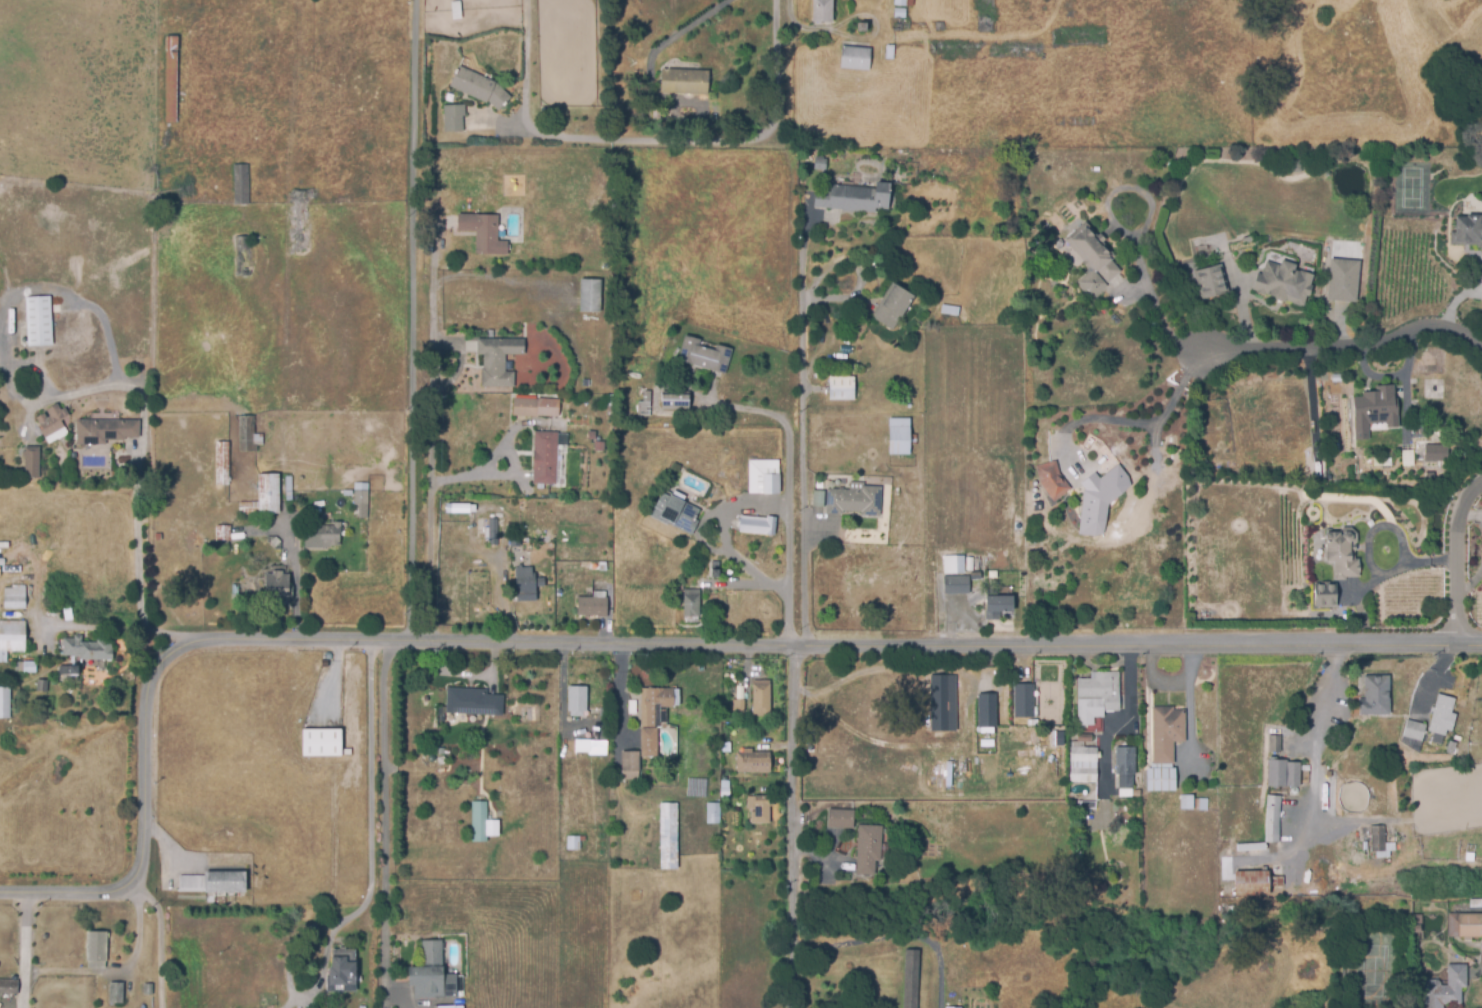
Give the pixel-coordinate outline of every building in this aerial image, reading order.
[(814,22),(813,0),(832,0),(833,21),(814,22)] [(895,17),(895,8),(905,8),(905,17),(895,17)] [(901,31),(894,30),(895,19),(902,20),(901,31)] [(867,31),(858,31),(858,22),(868,23),(867,31)] [(164,122),(175,122),(176,37),(165,36),(164,122)] [(883,75),(874,74),(875,44),(893,45),(892,59),(884,59),(883,75)] [(869,47),(840,46),(839,68),(868,70),(869,47)] [(449,86),(458,67),(496,83),(510,97),(497,111),(488,102),(487,104),(449,86)] [(707,94),(662,92),(663,68),(708,70),(707,94)] [(463,131),(444,132),(444,105),(465,105),(465,116),(463,116),(463,131)] [(248,165),(249,205),(233,205),(233,165),(248,165)] [(875,212),(814,205),(817,182),(876,188),(877,181),(890,183),(887,208),(876,207),(875,212)] [(293,190),(315,190),(315,196),(310,196),(310,255),(293,256),(293,190)] [(1466,212),(1481,214),(1481,247),(1478,247),(1478,244),(1449,243),(1450,230),(1456,231),(1456,214),(1466,215),(1466,212)] [(498,216),(498,241),(507,241),(507,256),(477,255),(477,232),(457,232),(457,215),(498,216)] [(1094,295),(1088,289),(1085,291),(1077,281),(1087,272),(1088,268),(1074,251),(1065,258),(1061,251),(1068,245),(1063,239),(1085,220),(1097,233),(1100,231),(1106,238),(1102,241),(1115,256),(1111,259),(1121,271),(1109,282),(1098,270),(1096,271),(1107,284),(1094,295)] [(1239,245),(1237,241),(1242,239),(1241,238),(1252,234),(1254,240),(1239,245)] [(250,237),(250,276),(235,276),(234,237),(250,237)] [(531,252),(511,252),(511,244),(523,244),(523,238),(531,238),(531,252)] [(1303,306),(1252,288),(1258,271),(1262,272),(1267,259),(1280,263),(1282,257),(1297,262),(1295,269),(1299,271),(1300,268),(1314,273),(1310,284),(1313,285),(1309,296),(1307,295),(1303,306)] [(1326,301),(1356,302),(1358,260),(1328,259),(1326,301)] [(1201,298),(1194,268),(1222,262),(1229,292),(1201,298)] [(601,280),(600,312),(580,312),(580,280),(601,280)] [(894,329),(870,317),(892,281),(915,295),(894,329)] [(25,297),(50,295),(52,345),(27,346),(25,297)] [(725,375),(678,361),(685,333),(702,338),(699,344),(715,349),(717,344),(732,348),(725,375)] [(461,352),(473,352),(474,337),(461,337),(461,352)] [(524,340),(524,355),(505,355),(505,372),(514,372),(514,386),(483,386),(483,355),(477,355),(477,340),(524,340)] [(854,399),(828,400),(829,375),(855,376),(854,399)] [(1355,440),(1353,396),(1363,395),(1362,390),(1374,389),(1374,384),(1393,383),(1394,396),(1398,396),(1399,427),(1387,427),(1387,421),(1369,422),(1369,439),(1355,440)] [(689,393),(689,408),(662,407),(662,393),(689,393)] [(559,418),(512,417),(512,399),(559,400),(559,418)] [(39,430),(42,428),(36,418),(46,411),(45,410),(55,403),(60,410),(64,407),(69,414),(60,420),(68,432),(48,445),(39,430)] [(238,417),(254,416),(255,435),(263,435),(263,446),(258,446),(258,452),(239,452),(238,417)] [(910,454),(889,454),(889,417),(909,417),(910,454)] [(76,421),(139,420),(139,438),(123,438),(123,441),(104,441),(104,445),(76,446),(76,421)] [(556,485),(532,484),(534,431),(557,432),(557,434),(569,435),(568,451),(558,450),(556,485)] [(229,443),(229,485),(215,485),(215,442),(229,443)] [(604,442),(604,451),(595,451),(594,443),(604,442)] [(1448,460),(1424,459),(1426,442),(1448,443),(1448,460)] [(24,450),(38,450),(38,479),(24,479),(24,450)] [(1042,487),(1040,485),(1035,465),(1042,463),(1057,458),(1060,473),(1072,488),(1054,501),(1042,487)] [(750,493),(748,461),(779,460),(780,492),(750,493)] [(1093,537),(1079,536),(1083,494),(1086,489),(1079,483),(1096,470),(1100,476),(1119,463),(1129,475),(1131,486),(1108,505),(1103,535),(1093,537)] [(279,475),(279,515),(239,515),(238,502),(258,502),(257,475),(279,475)] [(880,516),(860,515),(860,512),(843,511),(842,515),(826,512),(828,486),(850,488),(850,481),(864,481),(865,485),(881,484),(880,516)] [(368,484),(368,517),(354,517),(354,484),(368,484)] [(811,507),(823,507),(823,490),(811,490),(811,507)] [(700,510),(695,519),(700,521),(691,537),(650,516),(662,493),(669,497),(671,495),(700,510)] [(461,512),(460,503),(444,504),(444,513),(461,512)] [(775,535),(740,531),(741,515),(750,516),(751,511),(760,512),(759,517),(767,517),(767,516),(776,517),(775,535)] [(498,546),(488,546),(488,520),(497,519),(498,546)] [(341,523),(340,548),(305,548),(305,523),(341,523)] [(214,526),(230,526),(230,545),(214,545),(214,526)] [(1345,580),(1335,580),(1335,560),(1326,560),(1327,531),(1338,531),(1341,527),(1350,526),(1355,530),(1356,549),(1353,552),(1353,558),(1360,557),(1360,576),(1346,576),(1345,580)] [(957,573),(944,573),(944,555),(956,554),(957,573)] [(719,578),(712,578),(711,563),(719,563),(719,578)] [(289,575),(289,604),(265,604),(266,574),(271,574),(271,567),(285,567),(285,575),(289,575)] [(536,601),(513,602),(512,569),(531,569),(531,574),(535,574),(536,601)] [(971,578),(971,571),(981,570),(981,577),(971,578)] [(944,594),(944,575),(969,574),(969,593),(944,594)] [(1316,607),(1316,584),(1338,584),(1338,607),(1316,607)] [(3,610),(3,589),(12,588),(12,587),(25,586),(25,609),(3,610)] [(699,591),(699,623),(683,623),(683,590),(699,591)] [(1000,619),(986,619),(986,594),(1013,595),(1013,611),(999,610),(1000,619)] [(607,599),(607,616),(577,616),(577,598),(607,599)] [(1361,623),(1356,610),(1364,607),(1368,620),(1361,623)] [(6,662),(0,662),(0,622),(24,622),(24,653),(6,653),(6,662)] [(62,638),(73,638),(73,634),(82,634),(82,642),(96,642),(96,639),(111,639),(111,634),(122,634),(122,651),(116,651),(116,660),(78,660),(78,655),(63,655),(62,638)] [(22,662),(36,662),(36,673),(23,673),(22,662)] [(57,666),(78,666),(78,675),(58,674),(57,666)] [(1094,724),(1078,724),(1078,696),(1077,696),(1077,677),(1091,677),(1091,671),(1120,671),(1120,711),(1104,710),(1104,716),(1094,716),(1094,724)] [(1360,714),(1359,696),(1365,696),(1365,674),(1390,673),(1391,713),(1360,714)] [(931,676),(953,676),(953,728),(932,728),(931,676)] [(36,681),(47,680),(48,692),(36,693),(36,681)] [(770,681),(769,716),(752,715),(753,681),(770,681)] [(1015,720),(1014,696),(1012,696),(1012,683),(1033,683),(1034,704),(1036,703),(1037,719),(1015,720)] [(9,718),(0,718),(0,688),(8,687),(9,718)] [(586,688),(586,712),(583,712),(583,717),(571,717),(571,713),(567,713),(568,688),(586,688)] [(672,689),(671,707),(654,707),(655,729),(652,729),(652,758),(639,758),(638,771),(633,771),(633,779),(621,779),(621,751),(639,751),(641,688),(672,689)] [(447,689),(487,690),(487,696),(503,696),(502,715),(446,713),(447,689)] [(994,692),(994,725),(979,725),(979,692),(994,692)] [(1441,743),(1431,741),(1434,732),(1428,730),(1432,712),(1430,711),(1432,705),(1435,706),(1438,693),(1455,697),(1452,711),(1456,712),(1451,734),(1446,733),(1446,735),(1443,735),(1441,743)] [(744,701),(743,715),(729,715),(729,701),(744,701)] [(1153,763),(1153,705),(1174,705),(1174,708),(1185,708),(1185,741),(1174,741),(1174,762),(1153,763)] [(1423,743),(1403,737),(1407,721),(1427,726),(1423,743)] [(342,730),(342,758),(302,758),(302,730),(342,730)] [(1078,739),(1078,731),(1092,731),(1092,739),(1078,739)] [(1284,751),(1268,751),(1269,733),(1285,734),(1284,751)] [(993,748),(982,748),(982,739),(994,739),(993,748)] [(1097,782),(1070,781),(1071,739),(1084,740),(1084,746),(1098,746),(1097,782)] [(1452,753),(1446,751),(1450,739),(1457,741),(1452,753)] [(607,742),(607,756),(591,756),(591,752),(575,752),(575,742),(607,742)] [(1132,788),(1118,787),(1119,773),(1115,772),(1117,745),(1138,746),(1136,774),(1133,773),(1132,788)] [(770,773),(735,773),(734,753),(770,752),(770,773)] [(1299,786),(1268,785),(1269,758),(1287,759),(1287,760),(1300,761),(1299,786)] [(1175,790),(1147,790),(1147,767),(1175,767),(1175,790)] [(706,780),(706,797),(687,796),(688,779),(706,780)] [(1208,810),(1180,809),(1181,792),(1194,793),(1194,797),(1208,797),(1208,810)] [(1267,827),(1268,794),(1282,794),(1281,827),(1280,842),(1266,842),(1267,827)] [(769,797),(769,825),(752,825),(752,811),(747,811),(747,797),(769,797)] [(487,802),(487,842),(472,842),(472,803),(487,802)] [(719,804),(719,824),(705,824),(705,803),(719,804)] [(677,804),(677,873),(659,873),(659,804),(677,804)] [(854,828),(829,826),(830,807),(855,809),(854,828)] [(1370,826),(1370,824),(1384,824),(1384,826),(1385,850),(1370,851),(1370,826)] [(858,830),(859,825),(883,825),(883,830),(882,843),(886,843),(886,859),(881,858),(881,861),(875,861),(875,874),(857,873),(858,830)] [(566,837),(580,837),(580,850),(566,851),(566,837)] [(1269,895),(1235,895),(1235,870),(1269,870),(1269,895)] [(245,873),(245,894),(179,893),(179,877),(204,877),(204,873),(245,873)] [(1273,887),(1272,876),(1283,875),(1284,886),(1273,887)] [(1449,912),(1481,912),(1481,936),(1460,936),(1460,934),(1449,934),(1449,912)] [(106,933),(106,963),(85,963),(86,933),(106,933)] [(457,999),(409,999),(409,969),(422,968),(422,941),(442,941),(443,975),(457,975),(457,999)] [(920,949),(918,1007),(903,1007),(905,948),(920,949)] [(356,950),(356,993),(327,993),(327,969),(331,969),(331,950),(356,950)] [(1444,1004),(1444,1007),(1425,1007),(1425,982),(1428,978),(1439,979),(1440,982),(1439,985),(1447,984),(1447,963),(1466,963),(1467,986),(1462,986),(1462,1004),(1444,1004)] [(16,996),(0,996),(0,981),(16,981),(16,996)] [(123,984),(122,1004),(108,1004),(108,984),(123,984)] [(143,985),(152,985),(153,996),(144,996),(143,985)]
